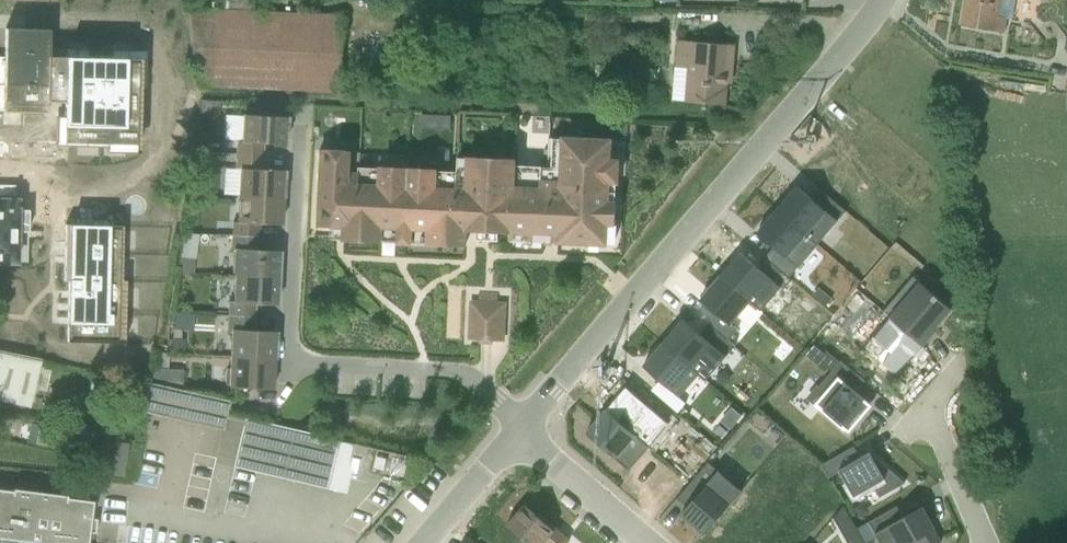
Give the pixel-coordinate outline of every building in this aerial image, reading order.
[(954,23),(1004,33),(1006,13),(995,11),(997,0),(958,0),(954,23)] [(345,15),(186,8),(196,86),(342,92),(345,15)] [(3,28),(1,112),(43,113),(43,102),(54,102),(53,144),(103,146),(103,151),(136,152),(139,59),(46,57),(47,29),(3,28)] [(724,103),(726,82),(730,82),(733,42),(675,37),(673,65),(685,66),(682,100),(724,103)] [(1055,68),(1051,98),(1066,100),(1066,70),(1055,68)] [(229,139),(278,141),(280,114),(230,112),(229,139)] [(307,146),(303,223),(335,225),(334,234),(369,235),(370,220),(383,221),(382,233),(402,233),(402,222),(421,223),(420,238),(460,240),(460,226),(592,231),(593,219),(609,220),(610,195),(602,194),(603,178),(615,179),(616,152),(604,151),(605,135),(550,133),(548,175),(531,175),(531,182),(510,181),(511,153),(457,150),(456,181),(425,180),(426,164),(369,161),(369,178),(342,177),(343,148),(307,146)] [(228,194),(274,197),(276,169),(230,166),(228,194)] [(845,210),(822,190),(813,200),(797,186),(777,209),(817,244),(845,210)] [(226,219),(272,222),(274,197),(228,194),(226,219)] [(11,265),(11,232),(24,232),(24,209),(12,209),(12,200),(0,200),(0,264),(11,265)] [(817,244),(777,209),(757,232),(774,246),(765,256),(789,277),(817,244)] [(65,341),(120,342),(122,281),(117,281),(119,227),(64,225),(62,279),(67,280),(65,341)] [(225,247),(224,273),(268,275),(269,248),(225,247)] [(739,253),(720,276),(750,301),(761,310),(778,289),(782,292),(792,280),(789,277),(765,256),(756,267),(739,253)] [(223,300),(267,301),(268,275),(224,273),(223,300)] [(716,313),(708,323),(728,340),(737,330),(731,324),(750,301),(720,276),(700,299),(716,313)] [(951,309),(913,277),(884,312),(924,345),(935,331),(933,330),(951,309)] [(504,292),(464,291),(463,339),(503,340),(504,292)] [(1,314),(14,316),(17,295),(4,293),(1,314)] [(683,320),(663,343),(705,379),(732,344),(728,340),(708,323),(699,333),(683,320)] [(220,325),(218,352),(265,355),(267,328),(220,325)] [(705,379),(663,343),(643,366),(660,380),(652,390),(677,411),(705,379)] [(217,384),(263,386),(265,355),(218,352),(217,384)] [(28,408),(32,388),(44,391),(49,363),(0,353),(0,403),(28,408)] [(863,380),(840,361),(809,398),(849,431),(856,423),(854,422),(869,404),(859,396),(856,399),(851,395),(863,380)] [(343,493),(355,445),(224,413),(227,399),(145,382),(139,410),(220,429),(213,462),(343,493)] [(649,446),(606,409),(586,433),(630,470),(649,446)] [(10,424),(10,443),(30,443),(30,424),(10,424)] [(853,448),(822,466),(828,476),(840,470),(854,495),(873,484),(880,497),(904,483),(870,452),(859,459),(853,448)] [(708,462),(677,499),(687,506),(681,514),(705,533),(741,490),(708,462)] [(3,539),(39,542),(86,542),(88,532),(94,533),(96,520),(89,519),(91,501),(0,489),(0,538),(3,539)] [(506,526),(527,542),(566,542),(569,540),(526,503),(506,526)] [(868,521),(880,542),(911,542),(917,540),(918,542),(939,542),(940,542),(934,530),(935,530),(922,506),(903,517),(897,505),(868,521)]
